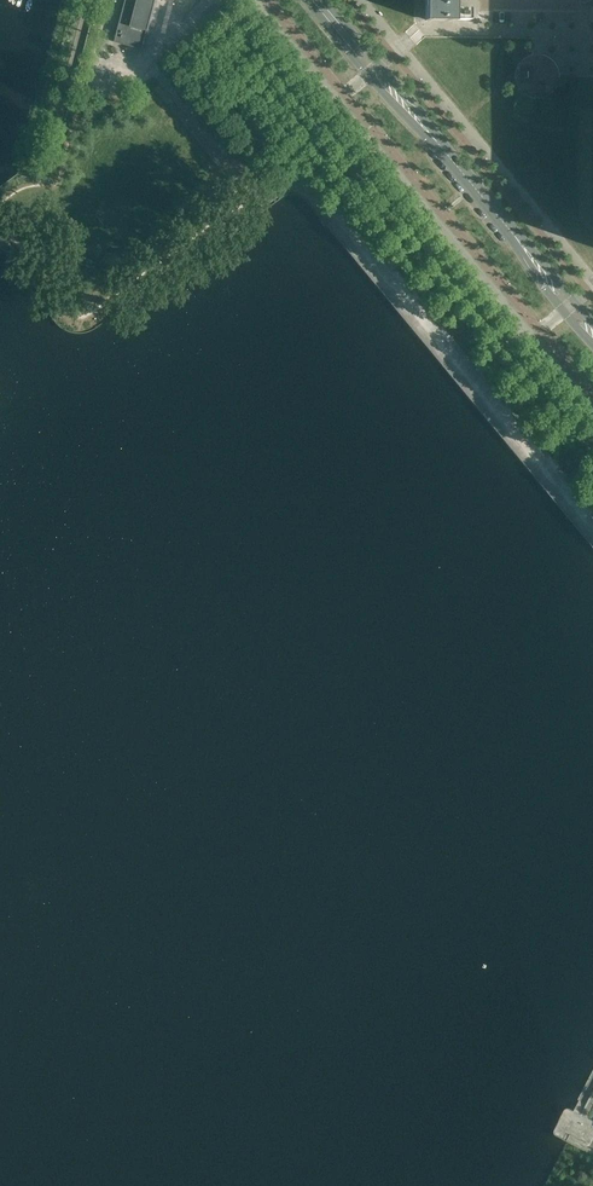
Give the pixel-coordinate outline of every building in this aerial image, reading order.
[(155,0),(125,0),(115,37),(143,45),(155,0)] [(425,21),(454,21),(454,20),(459,20),(459,16),(465,16),(465,20),(469,20),(469,9),(455,9),(455,0),(425,0),(425,21)] [(124,65),(132,67),(134,61),(137,51),(129,49),(124,65)]
